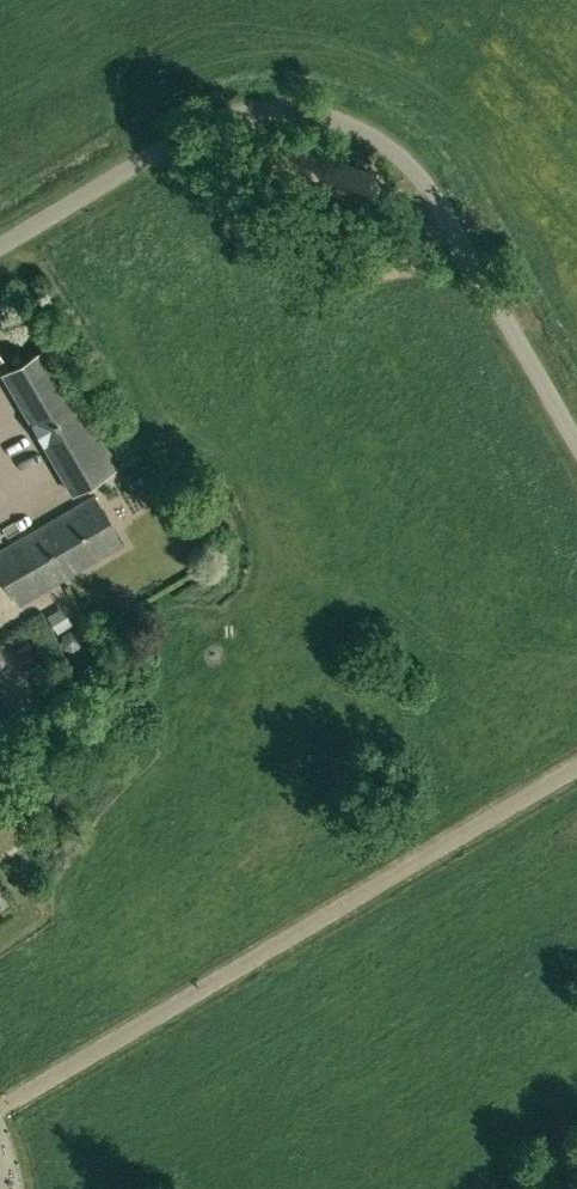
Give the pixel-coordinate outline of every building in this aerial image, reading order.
[(260,145),(253,164),(263,176),(360,209),(374,205),(378,189),(375,173),(275,138),(260,145)] [(73,492),(120,465),(50,347),(3,374),(73,492)] [(93,496),(4,548),(32,595),(121,544),(93,496)]
